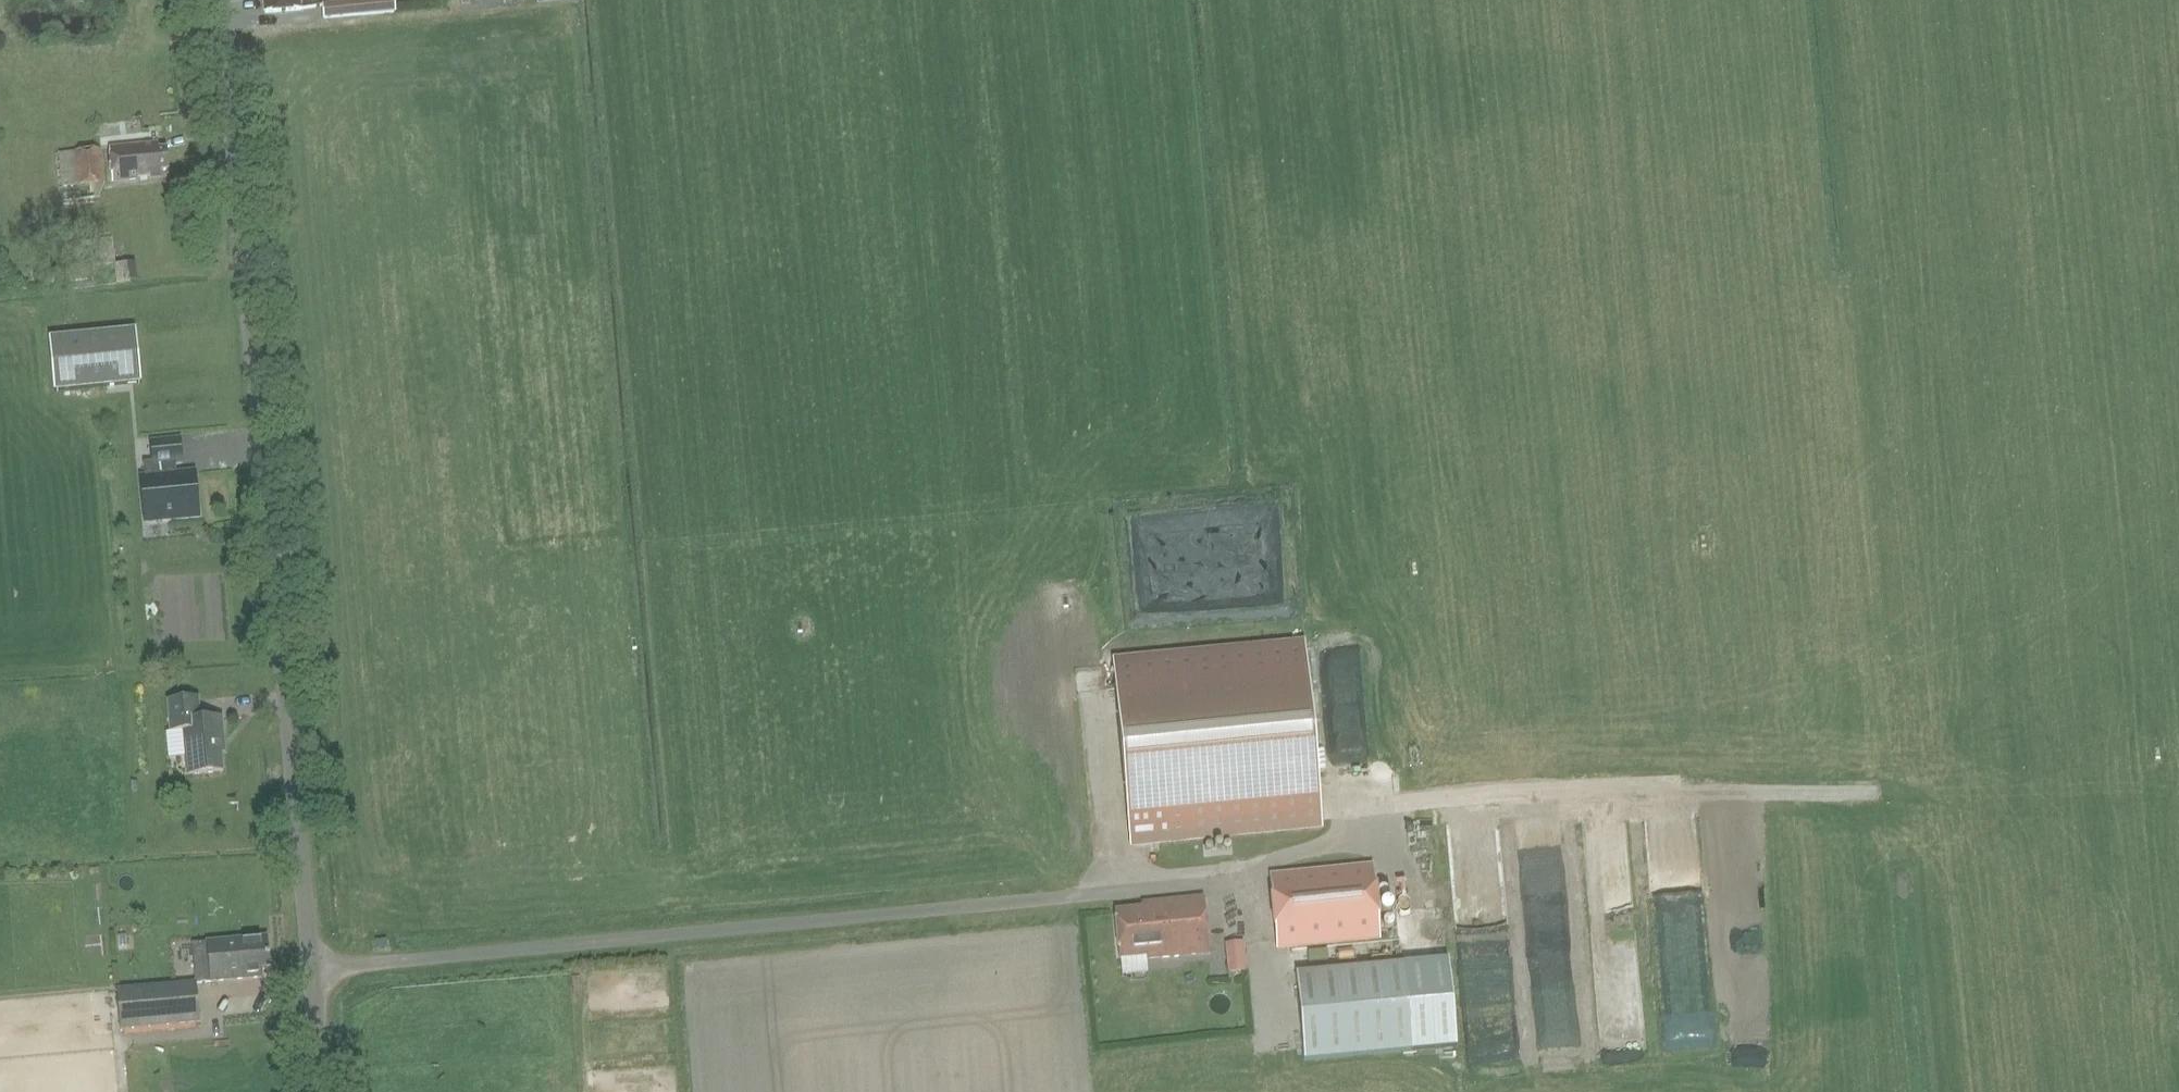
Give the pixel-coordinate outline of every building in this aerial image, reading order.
[(264,12),(302,10),(302,0),(263,0),(264,12)] [(324,19),(377,15),(376,0),(375,0),(345,2),(345,0),(326,0),(323,0),(324,19)] [(164,175),(172,174),(170,151),(162,152),(162,146),(111,151),(115,185),(165,180),(164,175)] [(63,187),(105,184),(103,149),(60,153),(63,187)] [(69,242),(72,266),(122,261),(119,236),(69,242)] [(142,384),(136,329),(49,338),(54,392),(142,384)] [(145,521),(200,516),(196,474),(177,476),(176,463),(183,462),(181,441),(156,444),(151,444),(153,463),(144,464),(145,479),(141,479),(145,521)] [(1304,637),(1303,620),(1268,621),(1269,638),(1304,637)] [(1114,659),(1131,844),(1322,827),(1304,641),(1114,659)] [(221,741),(225,741),(223,716),(201,718),(199,697),(169,700),(172,731),(185,730),(189,774),(224,771),(221,741)] [(1380,940),(1373,866),(1271,876),(1279,950),(1380,940)] [(1117,912),(1122,960),(1150,957),(1151,961),(1213,955),(1207,898),(1145,905),(1145,909),(1117,912)] [(121,1028),(200,1021),(197,982),(262,977),(261,969),(270,968),(267,936),(193,943),(196,982),(117,989),(121,1028)] [(1228,973),(1247,971),(1244,942),(1225,944),(1228,973)] [(1449,960),(1296,974),(1303,1049),(1304,1062),(1456,1047),(1449,960)]
